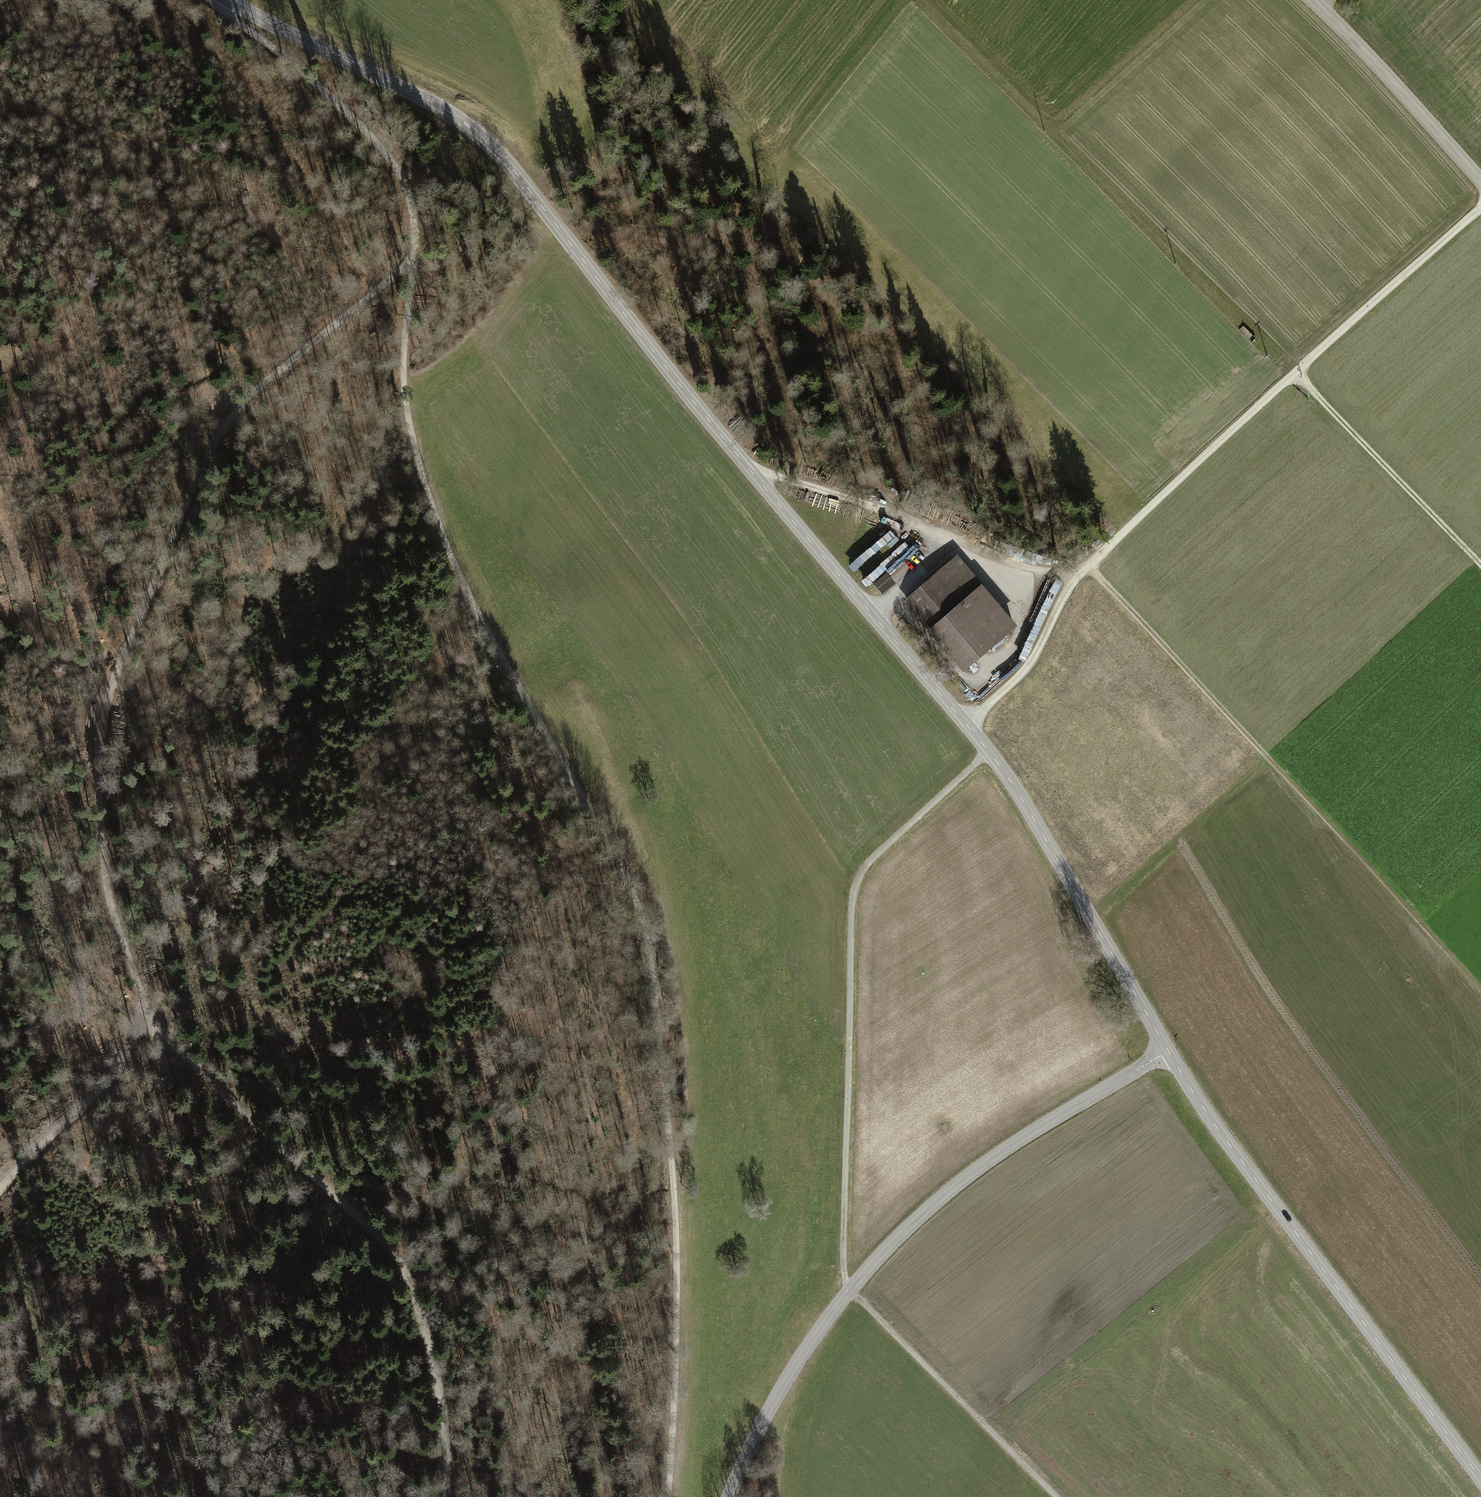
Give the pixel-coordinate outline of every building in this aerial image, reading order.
[(897,581),(893,578),(921,548),(915,543),(876,586),(885,594),(897,581)] [(955,559),(902,603),(960,673),(1013,629),(955,559)]
